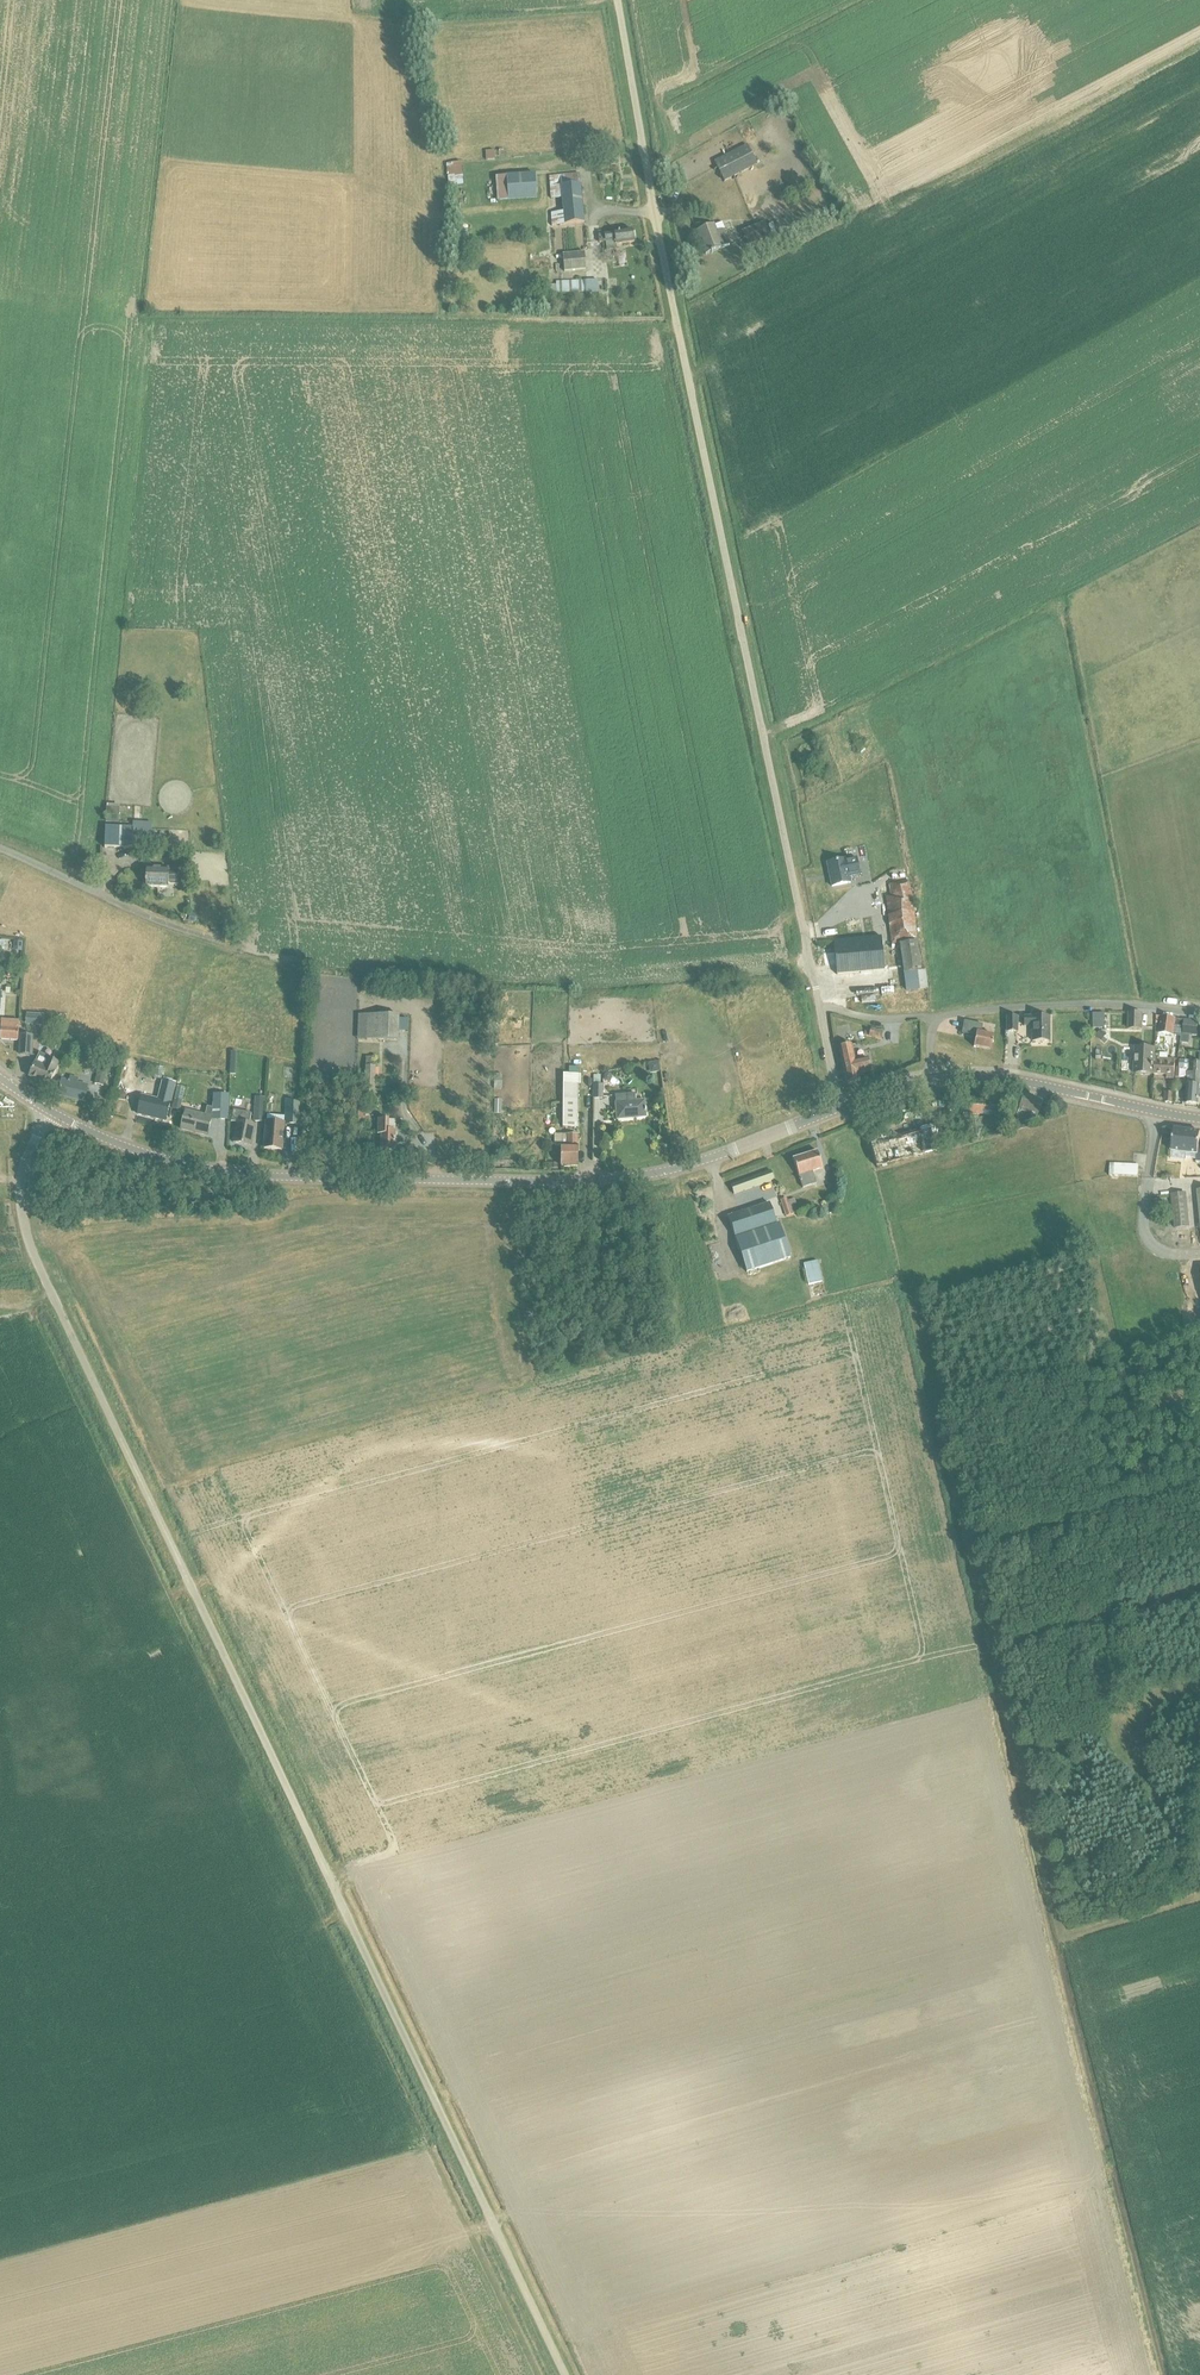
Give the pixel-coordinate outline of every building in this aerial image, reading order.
[(748,146),(715,163),(725,181),(757,165),(748,146)] [(494,158),(493,149),(485,151),(486,159),(494,158)] [(463,183),(460,161),(445,163),(448,185),(463,183)] [(495,176),(497,200),(537,197),(535,172),(495,176)] [(552,216),(553,227),(584,224),(580,185),(563,187),(565,214),(552,216)] [(715,225),(697,232),(705,254),(729,245),(724,231),(718,233),(715,225)] [(729,242),(739,238),(734,226),(724,230),(729,242)] [(604,235),(598,235),(599,244),(605,243),(606,250),(616,248),(615,244),(634,242),(632,231),(604,235)] [(584,251),(562,253),(564,271),(586,269),(584,251)] [(598,280),(555,280),(555,284),(549,284),(549,292),(598,292),(598,280)] [(105,823),(118,824),(119,805),(107,804),(105,823)] [(152,823),(140,823),(140,829),(106,827),(105,848),(142,850),(143,841),(151,841),(152,823)] [(845,845),(847,850),(868,842),(866,837),(845,845)] [(846,862),(827,866),(832,889),(850,885),(849,879),(859,877),(856,861),(846,863),(846,862)] [(178,885),(179,872),(169,872),(169,869),(147,868),(146,887),(168,888),(169,885),(178,885)] [(892,947),(899,945),(906,990),(927,987),(924,969),(920,970),(915,941),(908,880),(889,884),(891,896),(885,898),(892,947)] [(833,942),(836,977),(884,973),(881,938),(833,942)] [(22,942),(14,941),(13,950),(21,951),(22,942)] [(871,990),(898,989),(898,978),(871,978),(871,990)] [(1107,1026),(1107,1010),(1095,1010),(1095,1026),(1107,1026)] [(459,1023),(469,1020),(467,1012),(457,1015),(459,1023)] [(45,1014),(37,1013),(36,1025),(44,1026),(45,1014)] [(1129,1029),(1142,1030),(1142,1014),(1130,1014),(1129,1029)] [(1183,1037),(1183,1035),(1184,1020),(1161,1016),(1158,1033),(1183,1037)] [(367,1041),(396,1042),(397,1018),(368,1017),(367,1041)] [(1007,1018),(1008,1032),(1017,1031),(1017,1017),(1007,1018)] [(1033,1026),(1033,1041),(1049,1041),(1049,1017),(1024,1017),(1025,1026),(1033,1026)] [(1183,1035),(1197,1036),(1199,1022),(1184,1020),(1183,1035)] [(0,1031),(0,1037),(0,1041),(19,1042),(20,1023),(1,1021),(1,1022),(0,1022),(0,1031)] [(961,1038),(962,1023),(950,1023),(950,1038),(961,1038)] [(865,1035),(881,1040),(883,1032),(867,1028),(865,1035)] [(973,1046),(991,1050),(994,1036),(981,1033),(982,1030),(977,1029),(973,1046)] [(21,1037),(20,1056),(32,1057),(33,1038),(21,1037)] [(855,1061),(852,1045),(839,1047),(843,1064),(847,1083),(859,1080),(857,1074),(870,1071),(868,1059),(855,1061)] [(1136,1048),(1134,1074),(1155,1075),(1155,1074),(1155,1057),(1155,1050),(1146,1050),(1146,1049),(1142,1049),(1136,1048)] [(35,1064),(30,1077),(49,1085),(58,1063),(50,1060),(51,1058),(39,1053),(35,1064)] [(1155,1057),(1155,1074),(1167,1075),(1167,1079),(1174,1080),(1176,1060),(1168,1059),(1168,1054),(1160,1053),(1160,1057),(1155,1057)] [(366,1057),(365,1089),(374,1089),(375,1058),(366,1057)] [(1183,1057),(1182,1069),(1190,1070),(1190,1057),(1183,1057)] [(583,1062),(572,1061),(572,1070),(582,1071),(583,1062)] [(1188,1085),(1187,1103),(1199,1104),(1199,1095),(1199,1063),(1194,1062),(1193,1075),(1189,1075),(1188,1085)] [(94,1085),(102,1087),(107,1065),(99,1063),(94,1085)] [(166,1077),(167,1065),(160,1064),(159,1077),(166,1077)] [(324,1090),(334,1088),(332,1073),(321,1075),(324,1090)] [(564,1074),(563,1084),(563,1127),(577,1127),(578,1084),(581,1085),(581,1075),(564,1074)] [(600,1084),(600,1075),(593,1075),(593,1098),(604,1098),(603,1084),(600,1084)] [(58,1095),(83,1101),(86,1088),(76,1085),(77,1081),(69,1079),(68,1083),(62,1082),(58,1095)] [(140,1103),(137,1114),(166,1121),(174,1084),(162,1081),(158,1100),(144,1097),(143,1103),(140,1103)] [(186,1106),(189,1085),(178,1084),(175,1104),(186,1106)] [(1166,1092),(1165,1102),(1173,1103),(1174,1092),(1166,1092)] [(1018,1109),(1036,1115),(1041,1101),(1023,1094),(1018,1109)] [(615,1096),(617,1120),(646,1118),(645,1101),(631,1102),(631,1095),(615,1096)] [(219,1120),(228,1120),(228,1096),(221,1096),(221,1104),(219,1104),(219,1120)] [(969,1112),(999,1113),(1000,1099),(969,1098),(969,1112)] [(288,1104),(287,1125),(298,1125),(299,1104),(288,1104)] [(506,1115),(510,1108),(503,1104),(499,1112),(506,1115)] [(255,1109),(254,1121),(263,1122),(264,1109),(255,1109)] [(234,1110),(231,1121),(237,1122),(233,1142),(251,1146),(253,1135),(251,1134),(253,1125),(249,1125),(251,1113),(234,1110)] [(181,1130),(207,1136),(211,1118),(185,1112),(181,1130)] [(264,1149),(282,1150),(284,1124),(266,1122),(264,1149)] [(379,1151),(393,1152),(394,1133),(388,1133),(388,1123),(376,1122),(376,1137),(379,1137),(379,1151)] [(931,1127),(871,1144),(877,1168),(938,1151),(931,1127)] [(1171,1159),(1186,1161),(1187,1159),(1188,1152),(1198,1154),(1197,1163),(1199,1163),(1199,1145),(1199,1138),(1199,1132),(1175,1129),(1172,1150),(1171,1158),(1171,1159)] [(555,1147),(562,1147),(561,1167),(577,1167),(578,1136),(555,1135),(555,1147)] [(813,1170),(822,1167),(816,1150),(792,1158),(801,1186),(816,1182),(813,1170)] [(1110,1162),(1109,1174),(1138,1175),(1139,1163),(1110,1162)] [(771,1171),(731,1186),(734,1195),(774,1181),(771,1171)] [(1186,1193),(1171,1194),(1175,1229),(1190,1227),(1186,1193)] [(786,1198),(780,1200),(786,1217),(799,1213),(794,1198),(787,1201),(786,1198)] [(727,1217),(734,1236),(746,1274),(747,1274),(747,1277),(755,1274),(754,1272),(797,1258),(785,1222),(782,1223),(775,1201),(727,1217)] [(833,1201),(821,1204),(824,1215),(836,1212),(833,1201)] [(804,1264),(809,1284),(822,1281),(818,1261),(804,1264)]
